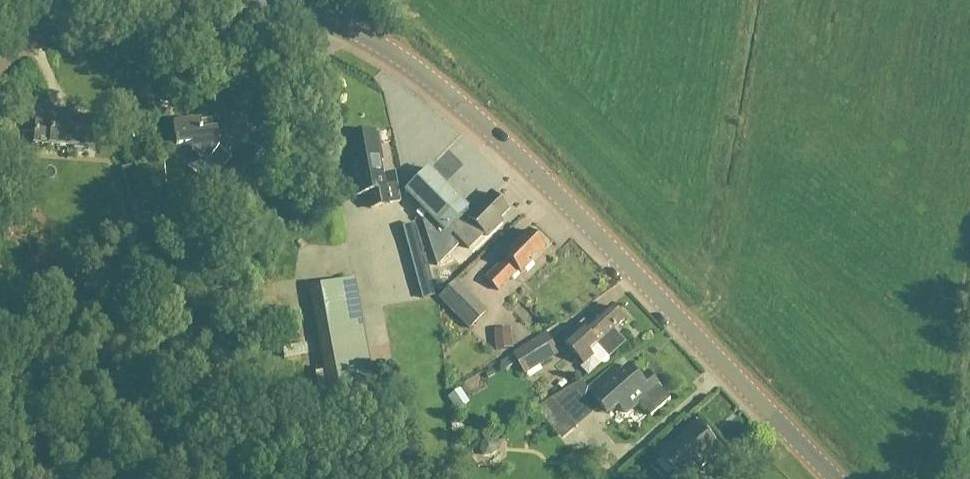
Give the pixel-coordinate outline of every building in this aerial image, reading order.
[(410,120),(423,109),(415,100),(402,111),(410,120)] [(91,122),(52,119),(53,111),(35,110),(34,124),(19,123),(19,122),(0,121),(0,145),(3,145),(2,166),(16,167),(19,132),(34,133),(33,144),(89,148),(91,122)] [(176,148),(190,147),(191,152),(219,173),(230,159),(218,149),(216,131),(200,133),(199,121),(173,124),(176,148)] [(349,153),(354,182),(356,196),(369,194),(371,209),(387,207),(387,205),(399,203),(396,184),(384,187),(380,162),(383,162),(378,134),(375,135),(374,132),(349,137),(352,153),(349,153)] [(249,148),(228,174),(247,190),(268,163),(249,148)] [(451,232),(470,214),(465,209),(466,208),(427,168),(403,192),(426,214),(421,219),(436,266),(457,245),(448,236),(452,232),(451,232)] [(126,189),(130,206),(141,204),(138,187),(126,189)] [(506,210),(491,195),(490,194),(470,214),(451,232),(452,232),(468,249),(483,234),(486,236),(500,222),(497,219),(506,210)] [(544,249),(527,232),(526,231),(502,255),(504,258),(484,278),(497,291),(517,271),(520,273),(544,249)] [(485,312),(457,284),(440,300),(468,329),(485,312)] [(340,390),(373,384),(356,293),(323,299),(340,390)] [(562,341),(579,360),(597,344),(609,357),(624,343),(613,330),(623,320),(612,307),(585,331),(580,325),(562,341)] [(526,372),(559,353),(548,335),(515,354),(526,372)] [(637,403),(639,404),(651,418),(671,401),(661,389),(662,388),(648,373),(640,380),(630,368),(618,378),(612,371),(590,390),(583,382),(534,411),(545,423),(548,420),(552,424),(563,415),(575,429),(591,415),(582,404),(591,397),(606,414),(617,405),(625,414),(637,403)] [(658,458),(676,478),(689,478),(721,451),(697,424),(658,458)]
